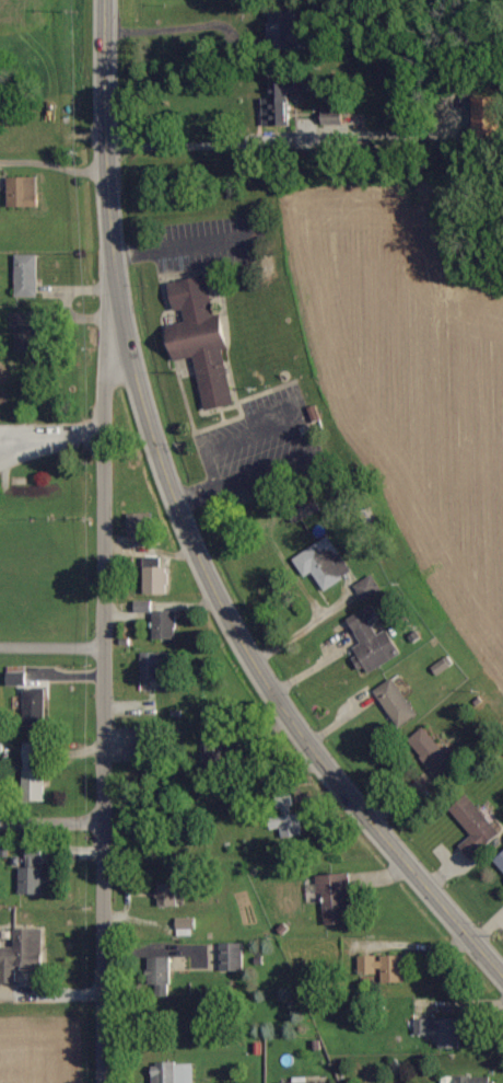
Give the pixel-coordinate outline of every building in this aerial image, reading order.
[(305,29),(296,29),(296,11),(267,12),(268,41),(279,41),(279,50),(306,49),(305,29)] [(272,84),(273,99),(264,99),(265,127),(291,127),(291,93),(298,93),(298,84),(272,84)] [(477,97),(476,138),(502,139),(502,98),(477,97)] [(9,208),(39,208),(39,178),(9,178),(9,208)] [(39,255),(16,256),(16,298),(40,298),(39,255)] [(206,411),(235,406),(225,351),(231,350),(225,315),(215,316),(208,277),(171,284),(176,311),(183,310),(185,323),(171,326),(177,361),(196,358),(206,411)] [(17,314),(16,354),(40,354),(41,314),(17,314)] [(129,537),(152,536),(151,514),(128,514),(129,537)] [(294,561),(306,578),(313,573),(326,591),(353,572),(329,537),(294,561)] [(148,568),(147,595),(168,595),(169,568),(148,568)] [(355,585),(363,601),(382,592),(374,575),(355,585)] [(349,619),(362,645),(351,651),(364,676),(402,656),(389,630),(378,636),(371,622),(380,618),(374,606),(349,619)] [(154,611),(153,640),(177,641),(177,612),(154,611)] [(141,681),(161,680),(161,671),(168,671),(167,653),(140,654),(141,681)] [(399,728),(418,716),(394,679),(375,691),(399,728)] [(46,689),(25,689),(26,725),(47,725),(46,689)] [(138,764),(156,764),(157,728),(139,728),(138,764)] [(437,780),(454,767),(426,728),(408,741),(437,780)] [(46,802),(47,743),(25,743),(24,801),(46,802)] [(452,812),(473,834),(461,846),(474,859),(502,833),(468,797),(452,812)] [(270,830),(280,828),(282,838),(305,834),(301,813),(268,819),(270,830)] [(43,864),(44,846),(26,846),(26,863),(43,864)] [(495,862),(502,871),(502,854),(495,862)] [(21,894),(44,894),(44,868),(21,868),(21,894)] [(321,875),(324,925),(341,924),(341,913),(355,912),(352,873),(321,875)] [(178,884),(159,884),(160,906),(179,906),(178,884)] [(195,918),(177,918),(178,936),(196,936),(195,918)] [(15,929),(15,948),(2,948),(2,983),(17,983),(17,966),(45,965),(44,928),(15,929)] [(359,955),(360,975),(381,975),(381,982),(405,982),(404,955),(380,956),(380,955),(359,955)] [(461,1018),(415,1019),(415,1035),(440,1035),(440,1049),(461,1048),(461,1018)] [(153,1082),(195,1082),(194,1063),(152,1064),(153,1082)]
